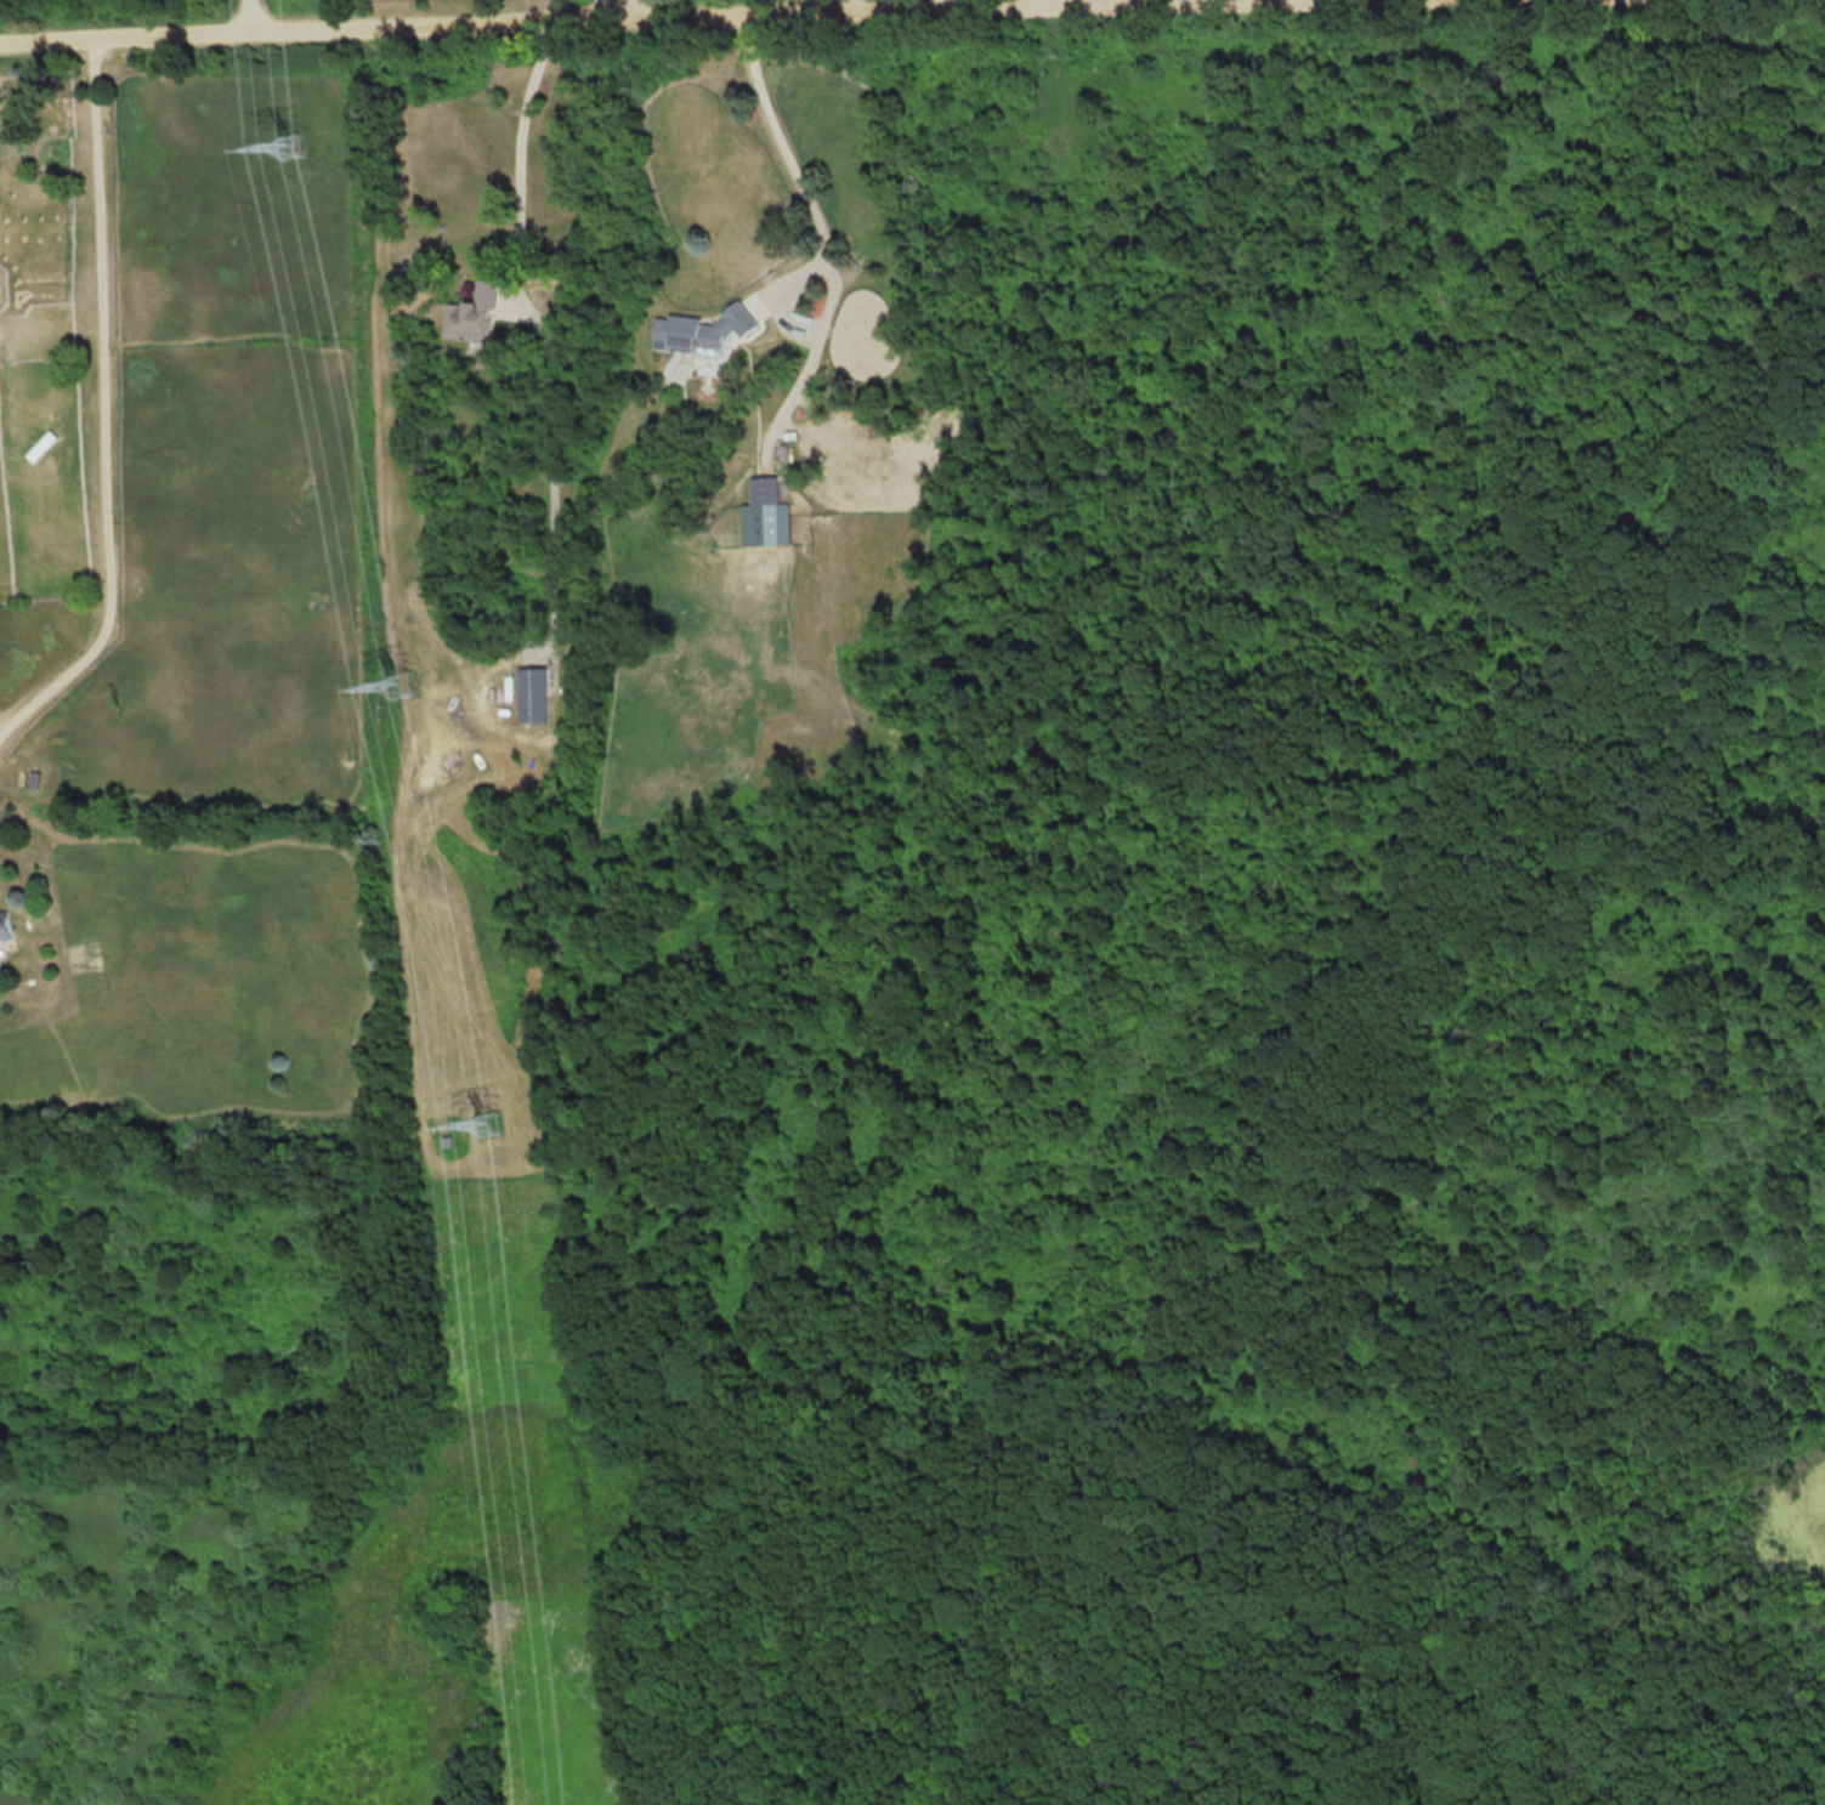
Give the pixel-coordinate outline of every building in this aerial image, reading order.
[(492,343),(499,282),(481,281),(478,306),(449,303),(445,338),(492,343)] [(750,333),(751,308),(722,307),(721,321),(658,318),(656,349),(726,353),(727,332),(750,333)] [(58,439),(52,432),(28,456),(35,462),(58,439)] [(778,506),(778,478),(752,478),(752,506),(778,506)] [(520,722),(548,722),(548,669),(519,669),(520,722)] [(13,942),(8,913),(0,914),(0,943),(13,942)]
